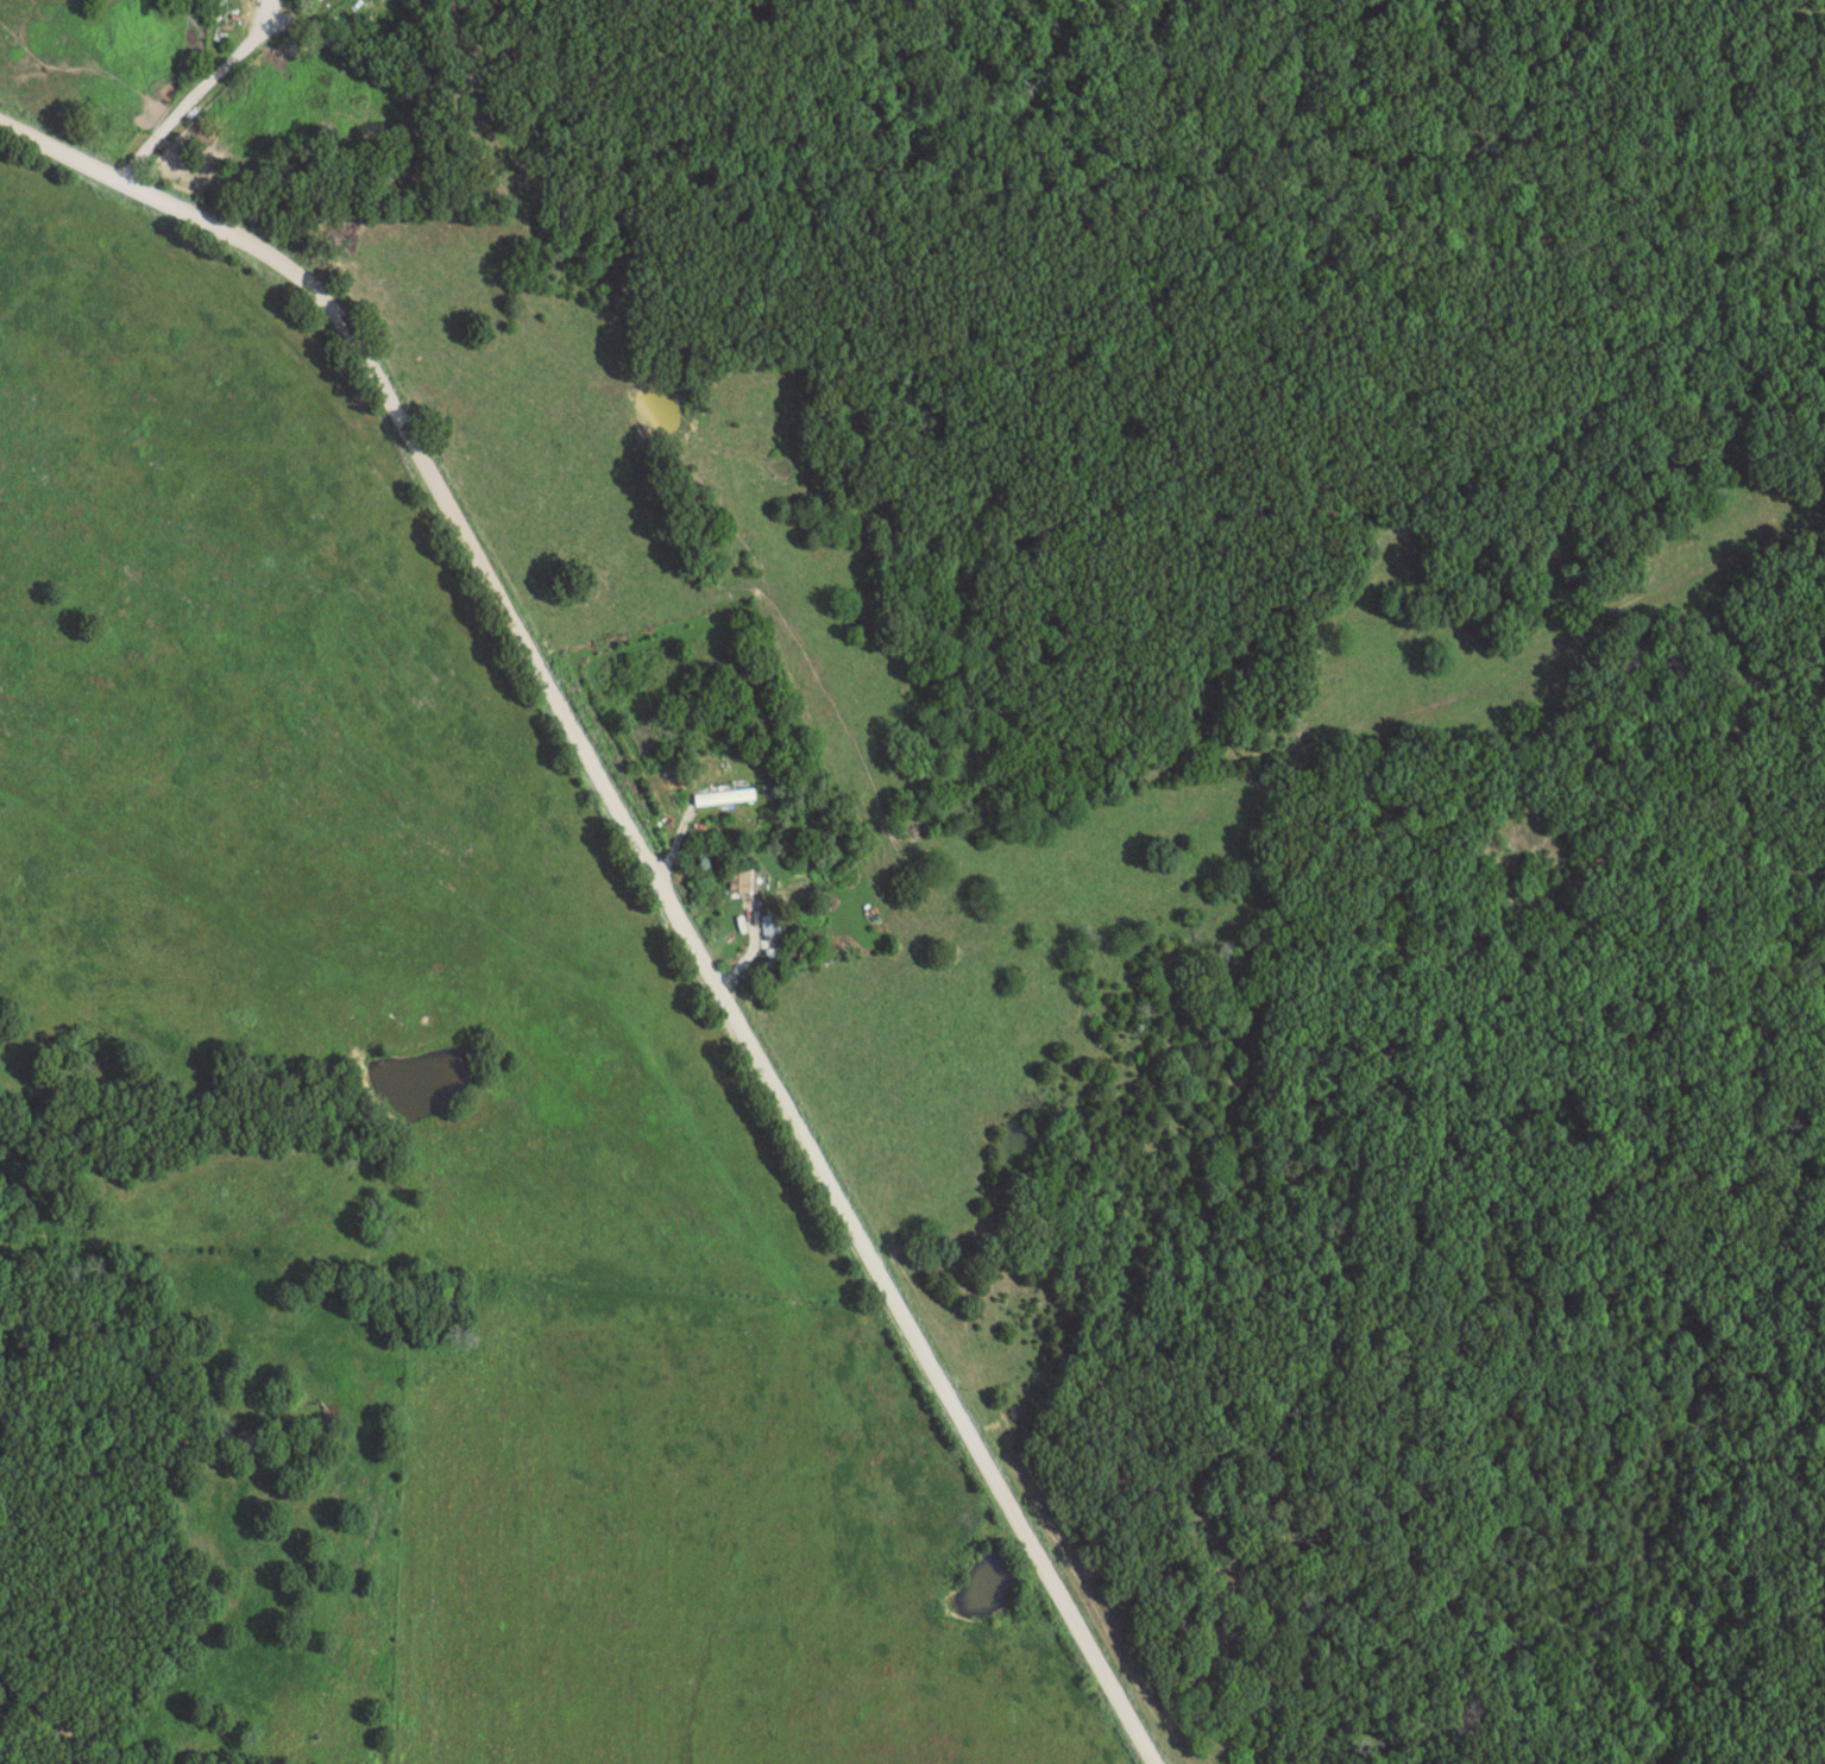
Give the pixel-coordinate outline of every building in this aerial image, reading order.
[(727,869),(727,893),(759,893),(759,869),(727,869)] [(764,934),(785,934),(785,915),(764,915),(764,934)]
